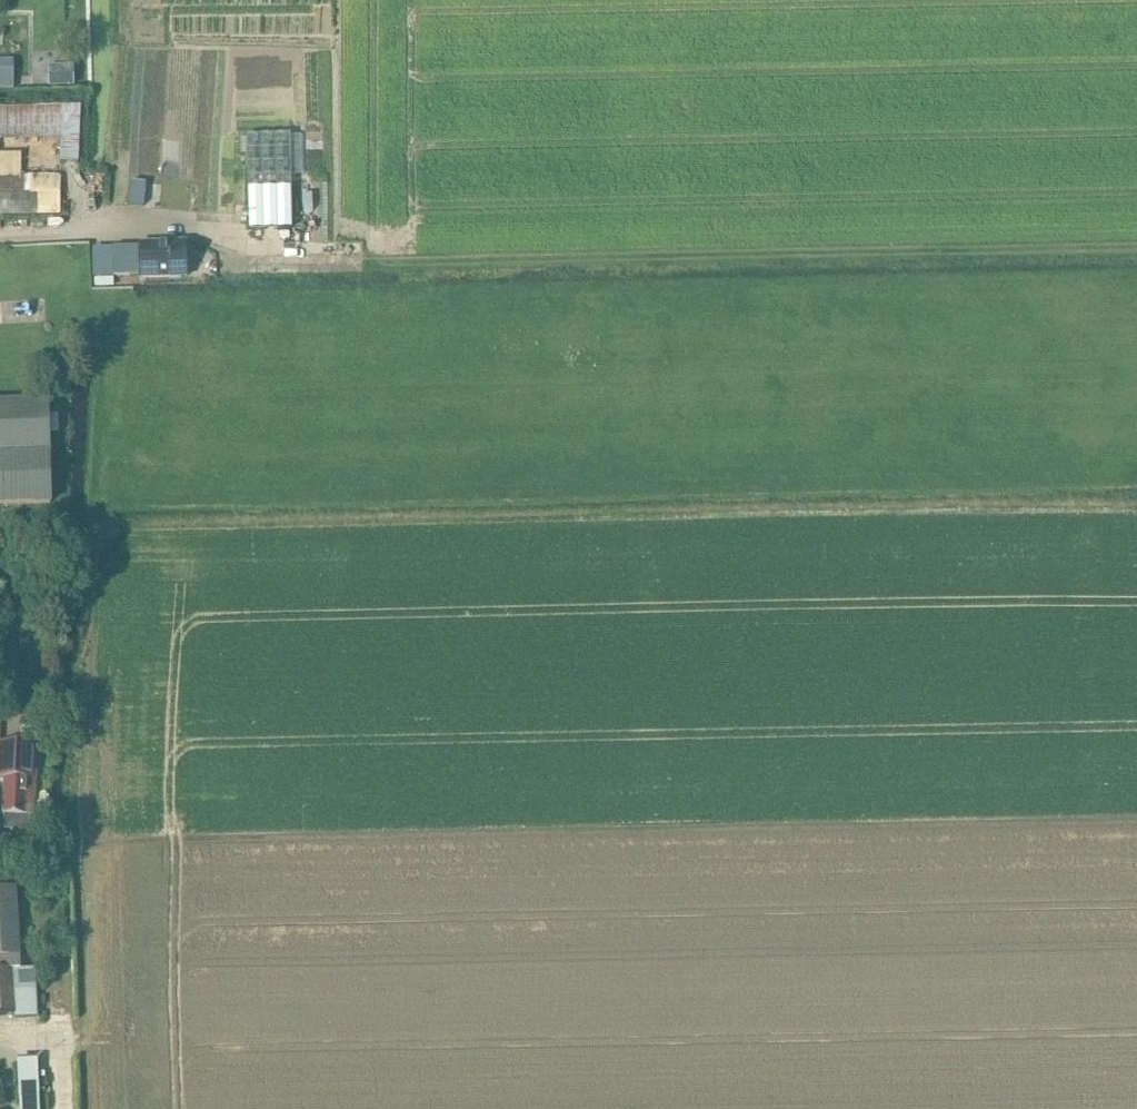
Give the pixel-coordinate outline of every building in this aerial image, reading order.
[(14,60),(0,60),(0,89),(14,89),(14,60)] [(74,86),(74,65),(48,65),(49,86),(74,86)] [(62,139),(61,162),(79,163),(82,106),(0,107),(0,139),(62,139)] [(290,135),(247,136),(249,229),(292,228),(290,135)] [(21,176),(21,154),(0,154),(0,176),(21,176)] [(59,215),(59,175),(21,176),(0,176),(0,217),(59,215)] [(141,277),(187,276),(187,243),(140,244),(140,246),(113,247),(114,276),(141,275),(141,277)] [(50,458),(48,402),(0,403),(0,505),(51,503),(50,458)] [(5,780),(5,789),(3,813),(30,815),(34,815),(35,781),(37,746),(38,730),(33,725),(26,725),(21,729),(20,745),(19,745),(0,744),(0,779),(5,780)] [(0,890),(0,1015),(11,1014),(16,1014),(16,1018),(31,1017),(31,1016),(37,1016),(35,969),(23,969),(20,969),(19,957),(21,957),(16,889),(0,890)] [(40,1098),(38,1073),(37,1061),(17,1062),(18,1075),(21,1100),(40,1098)]
